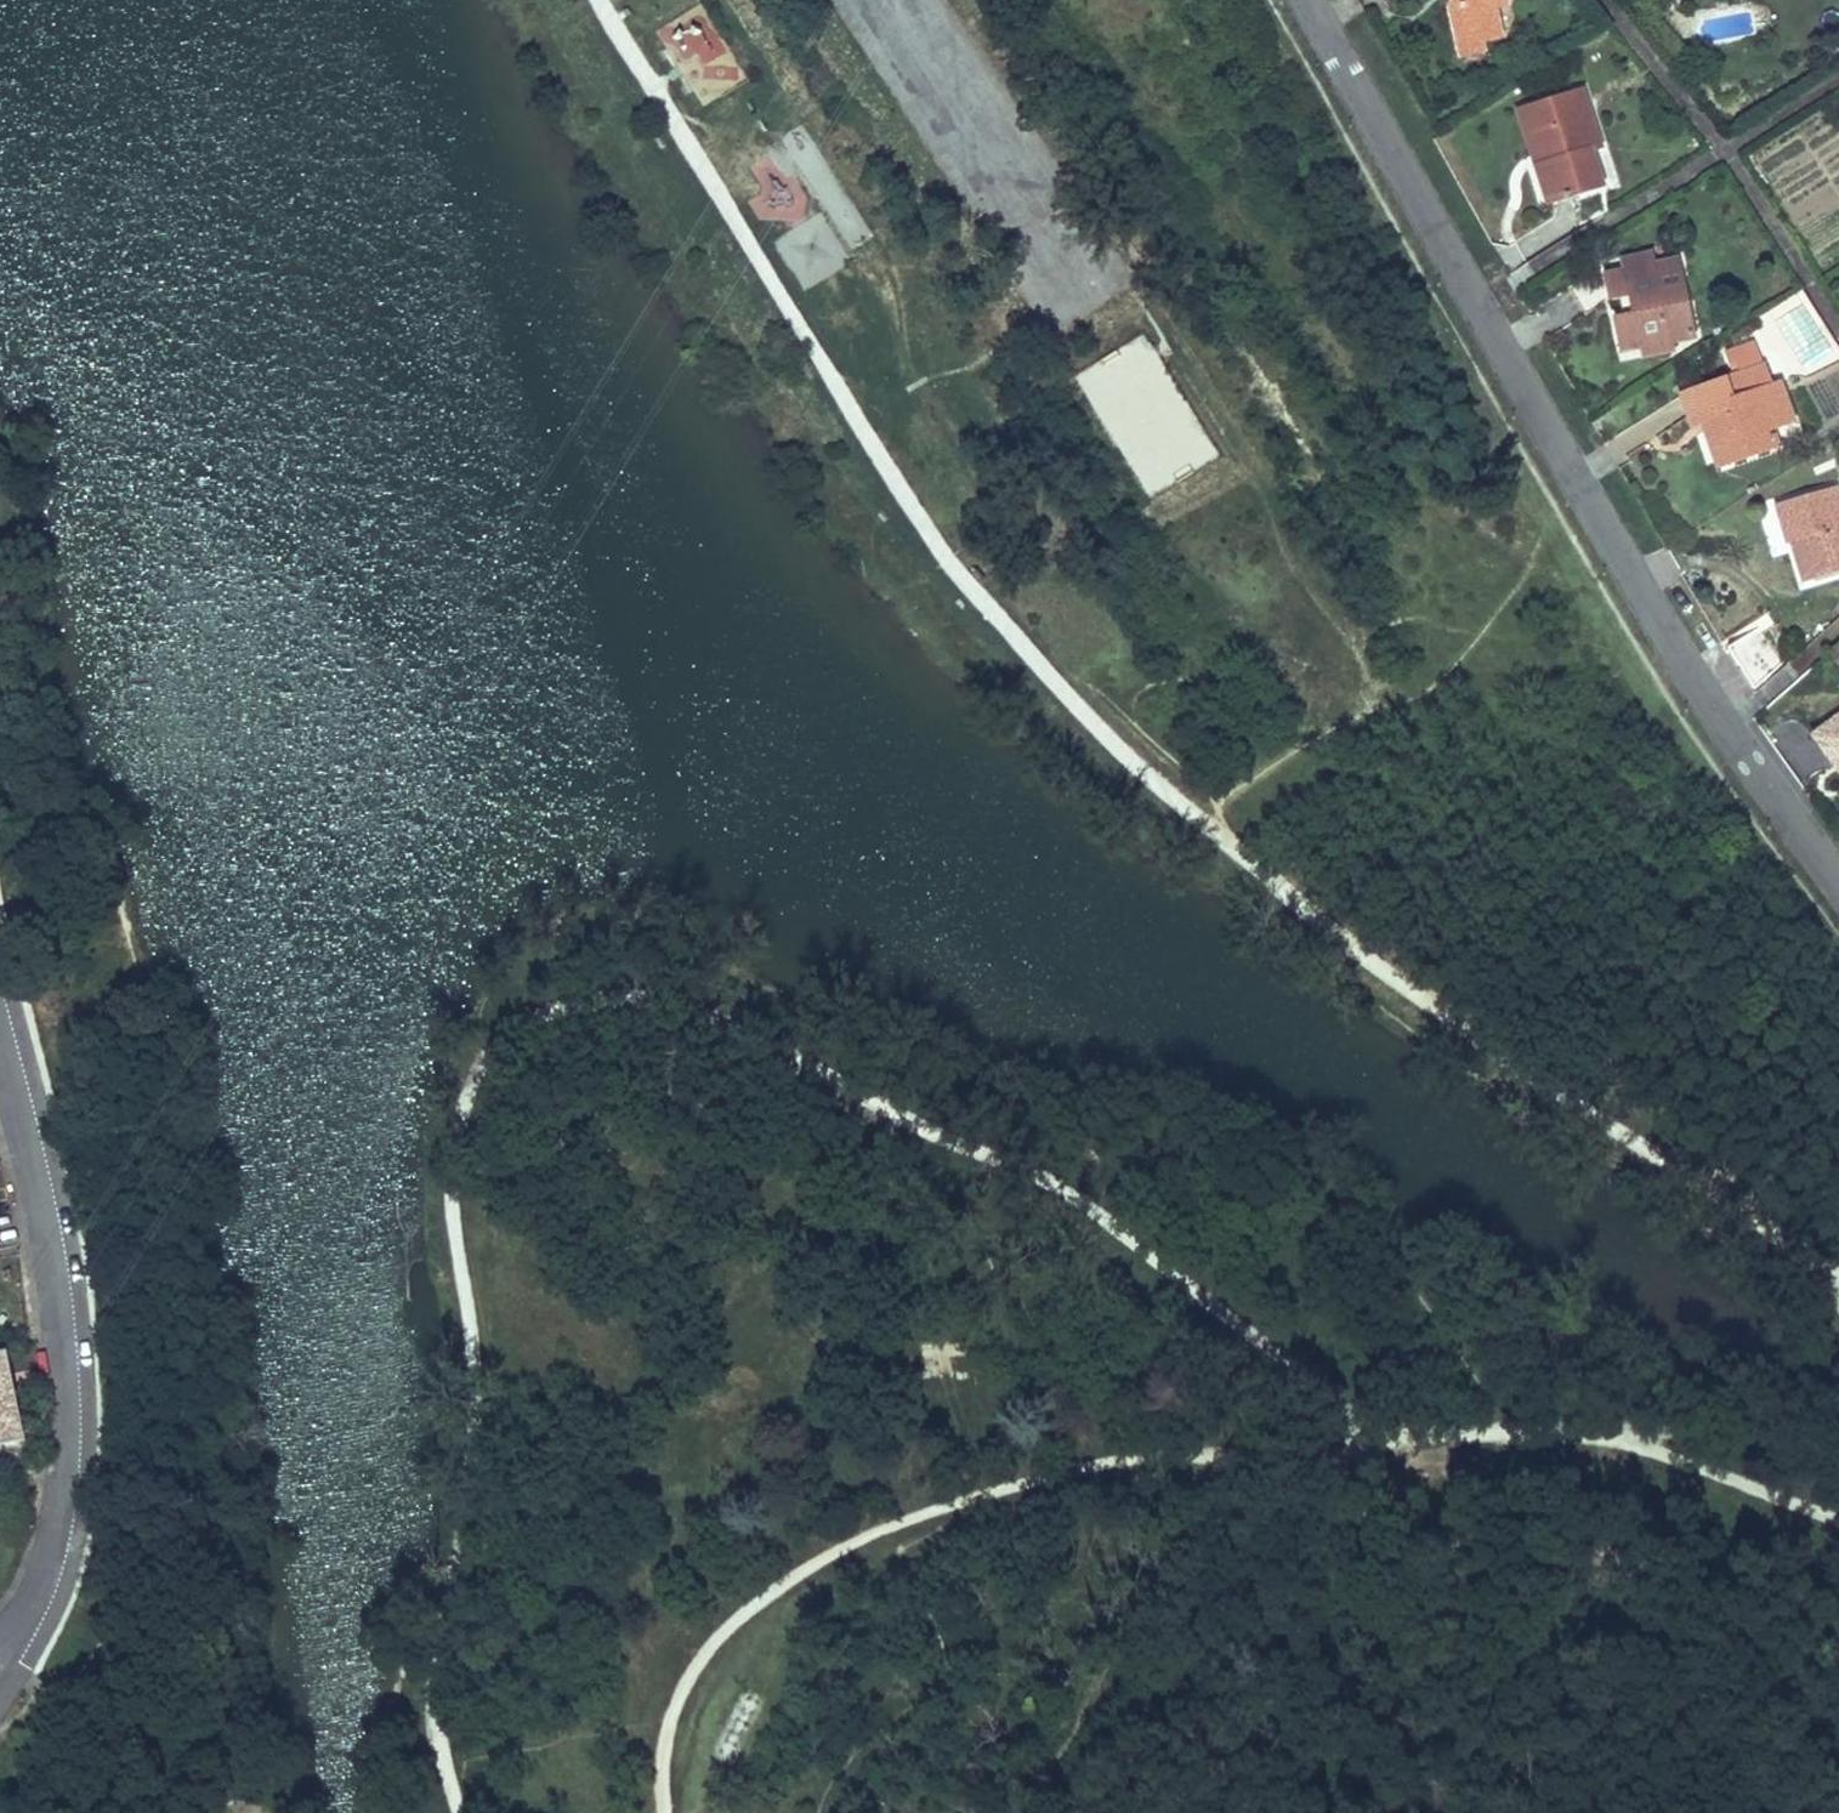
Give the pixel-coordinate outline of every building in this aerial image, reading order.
[(1510,0),(1444,0),(1452,33),(1478,26),(1482,42),(1503,36),(1496,12),(1512,8),(1510,0)] [(685,69),(723,66),(719,26),(682,29),(685,69)] [(1458,56),(1484,49),(1482,42),(1478,26),(1452,33),(1458,56)] [(1534,161),(1546,198),(1603,179),(1591,142),(1599,139),(1581,85),(1531,101),(1549,156),(1534,161)] [(1534,161),(1549,156),(1531,101),(1516,106),(1534,161)] [(1693,330),(1676,252),(1653,258),(1650,247),(1622,253),(1625,264),(1606,268),(1612,294),(1620,292),(1623,308),(1615,309),(1623,345),(1642,340),(1644,349),(1672,343),(1670,335),(1693,330)] [(1149,334),(1075,374),(1142,499),(1216,459),(1149,334)] [(1732,372),(1677,391),(1689,427),(1699,424),(1715,469),(1781,446),(1775,429),(1797,421),(1783,379),(1773,382),(1766,360),(1762,362),(1754,339),(1724,349),(1732,372)] [(1834,482),(1771,499),(1784,546),(1790,545),(1801,542),(1812,579),(1838,571),(1838,501),(1834,482)] [(1812,579),(1801,542),(1790,545),(1800,582),(1812,579)] [(1727,647),(1754,690),(1781,664),(1757,629),(1727,647)] [(1811,737),(1838,774),(1838,716),(1811,737)] [(26,1438),(6,1350),(0,1351),(0,1444),(26,1438)]
